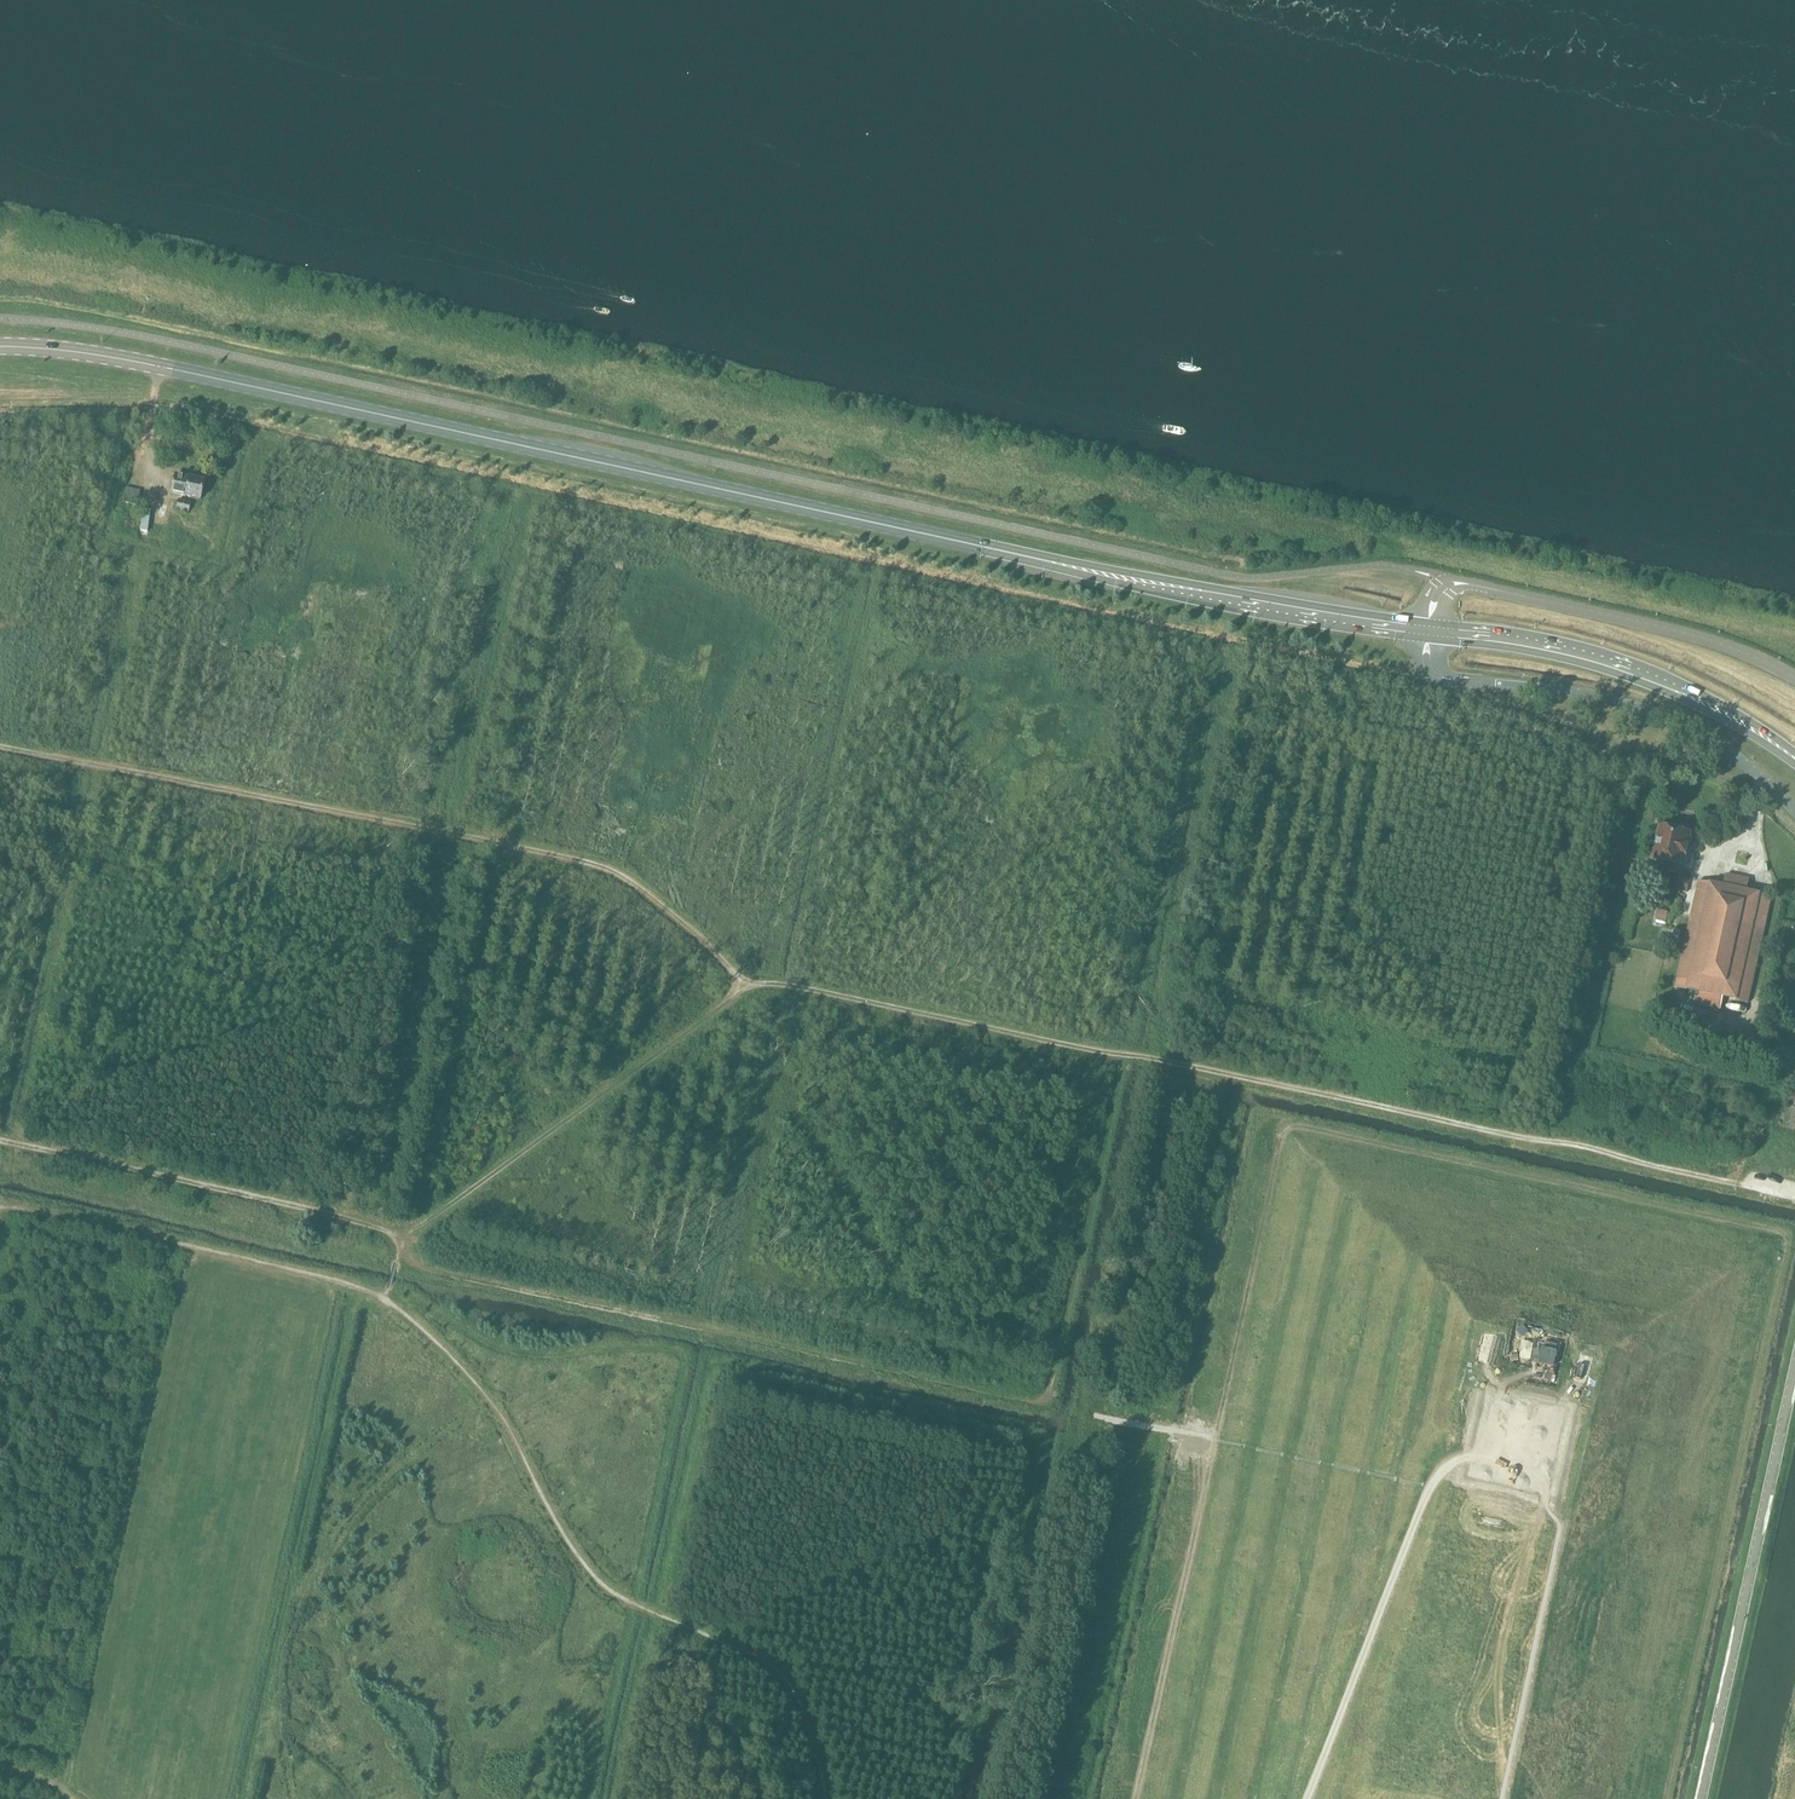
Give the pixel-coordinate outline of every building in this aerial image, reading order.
[(171,493),(200,500),(205,481),(176,475),(171,493)] [(137,505),(140,491),(126,488),(123,502),(137,505)] [(189,512),(191,502),(178,499),(176,509),(189,512)] [(1655,860),(1682,866),(1689,833),(1661,827),(1655,860)] [(1676,987),(1723,998),(1748,1003),(1771,897),(1746,892),(1748,880),(1726,875),(1724,887),(1699,881),(1676,987)] [(1658,919),(1667,920),(1668,910),(1659,909),(1658,919)] [(1555,1354),(1538,1350),(1534,1366),(1551,1370),(1555,1354)]
